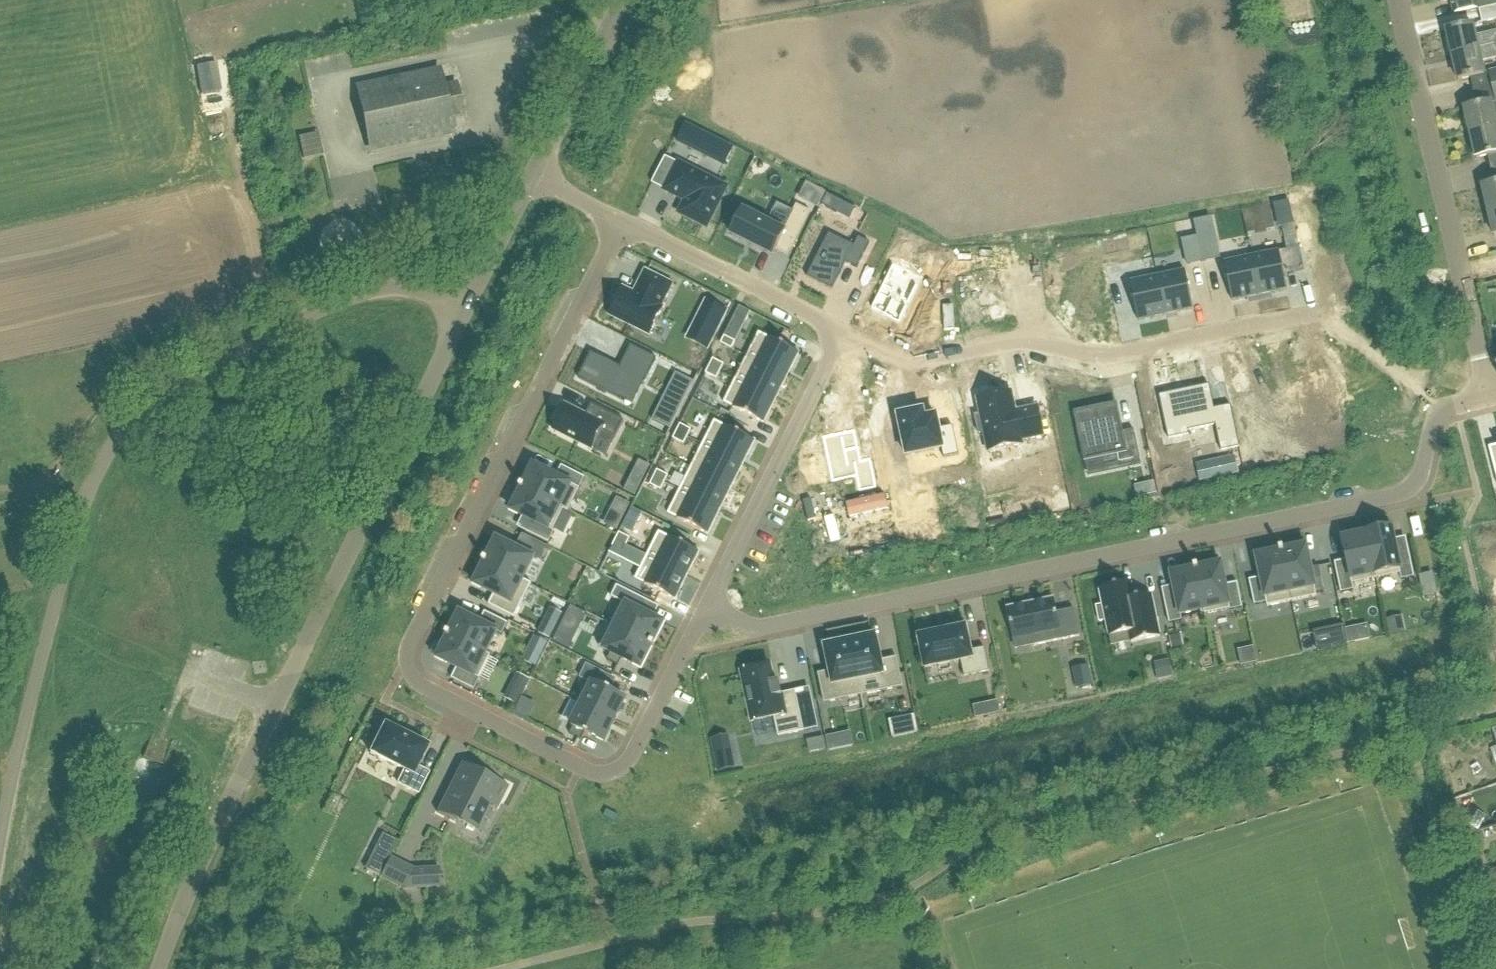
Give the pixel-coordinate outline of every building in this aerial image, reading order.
[(1289,15),(1312,5),(1310,0),(1286,0),(1283,1),(1289,15)] [(1473,11),(1495,5),(1495,0),(1470,0),(1473,11)] [(1478,10),(1481,23),(1495,20),(1495,6),(1478,10)] [(1452,56),(1495,46),(1495,32),(1475,37),(1472,25),(1447,31),(1452,56)] [(1452,56),(1458,81),(1484,75),(1481,62),(1495,58),(1495,46),(1452,56)] [(445,89),(441,72),(360,89),(373,151),(454,133),(450,116),(455,115),(450,88),(445,89)] [(1464,109),(1470,134),(1495,128),(1495,102),(1464,109)] [(685,126),(677,141),(710,157),(717,142),(685,126)] [(1470,134),(1476,159),(1495,155),(1495,128),(1470,134)] [(308,152),(324,148),(321,134),(305,138),(308,152)] [(678,164),(665,191),(686,201),(680,214),(707,227),(726,188),(678,164)] [(1495,210),(1495,184),(1482,187),(1488,212),(1495,210)] [(827,194),(821,206),(837,213),(842,202),(827,194)] [(743,211),(731,235),(773,256),(778,245),(791,252),(810,212),(797,205),(784,231),(760,219),(761,216),(748,209),(746,213),(743,211)] [(1294,224),(1282,227),(1287,251),(1299,248),(1294,224)] [(829,234),(807,278),(833,291),(847,264),(857,269),(870,243),(859,238),(854,246),(829,234)] [(1278,248),(1251,254),(1259,293),(1286,287),(1278,248)] [(1251,254),(1224,260),(1232,299),(1259,293),(1251,254)] [(894,263),(871,310),(900,324),(923,278),(894,263)] [(1184,268),(1157,274),(1165,313),(1192,307),(1184,268)] [(623,288),(609,316),(650,337),(664,308),(662,308),(674,285),(645,271),(637,288),(640,289),(637,295),(623,288)] [(1157,274),(1130,279),(1138,318),(1165,313),(1157,274)] [(740,307),(734,318),(745,323),(751,313),(740,307)] [(759,334),(747,357),(787,377),(799,354),(759,334)] [(725,337),(721,344),(732,350),(736,342),(725,337)] [(591,353),(578,379),(622,401),(635,376),(645,381),(656,359),(631,346),(620,367),(591,353)] [(747,357),(736,380),(776,400),(787,377),(747,357)] [(713,360),(710,367),(721,372),(724,365),(713,360)] [(710,367),(706,374),(717,380),(721,372),(710,367)] [(1279,371),(1238,380),(1247,423),(1286,415),(1287,422),(1301,419),(1296,395),(1285,398),(1279,371)] [(676,374),(653,421),(670,430),(694,383),(676,374)] [(736,380),(724,404),(764,424),(776,400),(736,380)] [(1210,386),(1160,396),(1169,440),(1189,436),(1188,432),(1217,426),(1222,452),(1239,448),(1231,406),(1215,410),(1210,386)] [(981,416),(976,417),(979,435),(985,434),(988,453),(1023,445),(1022,441),(1044,437),(1038,408),(1016,413),(1012,393),(978,400),(981,416)] [(558,420),(552,430),(593,450),(602,432),(616,439),(624,421),(592,405),(586,416),(562,404),(555,418),(558,420)] [(1116,405),(1075,414),(1085,462),(1115,455),(1117,467),(1140,462),(1134,431),(1122,433),(1116,405)] [(923,411),(898,417),(907,457),(942,450),(944,459),(959,456),(953,427),(939,430),(937,417),(925,419),(923,411)] [(715,422),(703,446),(743,466),(755,442),(715,422)] [(680,425),(677,432),(688,438),(691,431),(680,425)] [(854,430),(823,437),(832,481),(856,476),(859,491),(876,488),(870,459),(860,461),(854,430)] [(677,432),(673,440),(684,445),(688,438),(677,432)] [(703,446),(692,468),(732,488),(743,466),(703,446)] [(1235,458),(1197,466),(1200,481),(1238,473),(1235,458)] [(521,488),(569,512),(580,489),(585,478),(562,467),(556,478),(534,467),(524,487),(522,487),(521,488)] [(692,468),(680,491),(720,511),(732,488),(692,468)] [(657,471),(654,478),(665,484),(668,476),(657,471)] [(654,478),(650,485),(661,491),(665,484),(654,478)] [(629,479),(623,491),(634,496),(639,485),(629,479)] [(1154,483),(1136,487),(1138,498),(1157,494),(1154,483)] [(568,513),(569,512),(521,488),(520,490),(522,491),(512,511),(531,521),(526,533),(549,544),(555,533),(553,532),(564,511),(568,513)] [(680,491),(668,515),(708,535),(720,511),(680,491)] [(631,508),(621,528),(632,534),(642,514),(631,508)] [(607,516),(602,525),(615,531),(620,523),(607,516)] [(1366,532),(1376,579),(1400,574),(1401,581),(1414,578),(1408,548),(1396,550),(1391,529),(1367,534),(1367,532),(1366,532)] [(1352,585),(1376,579),(1366,532),(1366,534),(1342,539),(1347,561),(1335,563),(1341,593),(1353,591),(1352,585)] [(659,533),(647,557),(687,577),(699,553),(659,533)] [(619,534),(616,541),(627,546),(630,539),(619,534)] [(484,562),(532,585),(523,580),(534,559),(528,555),(531,548),(520,543),(517,550),(497,540),(487,561),(485,560),(484,562)] [(616,541),(612,548),(623,553),(627,546),(616,541)] [(1283,550),(1281,550),(1292,602),(1317,597),(1313,580),(1321,579),(1318,567),(1311,568),(1306,546),(1283,551),(1283,550)] [(1267,607),(1292,602),(1281,550),(1279,550),(1279,552),(1257,557),(1261,579),(1249,581),(1254,606),(1266,603),(1267,607)] [(647,557),(636,580),(675,600),(687,577),(647,557)] [(515,619),(532,585),(484,562),(483,564),(485,564),(475,585),(494,595),(489,606),(515,619)] [(1195,568),(1206,615),(1230,610),(1230,611),(1243,608),(1237,583),(1225,586),(1220,564),(1198,569),(1197,567),(1195,568)] [(1206,615),(1195,568),(1194,568),(1194,570),(1171,575),(1176,596),(1164,599),(1169,624),(1182,621),(1181,615),(1204,610),(1205,615),(1206,615)] [(1153,606),(1136,609),(1131,583),(1099,590),(1103,606),(1096,607),(1100,623),(1106,621),(1109,637),(1129,633),(1131,643),(1160,637),(1153,606)] [(1054,599),(1007,609),(1014,640),(1032,636),(1034,646),(1080,636),(1074,609),(1057,613),(1054,599)] [(611,625),(654,647),(655,645),(653,644),(664,624),(622,603),(611,625)] [(489,657),(490,657),(491,656),(487,654),(497,633),(502,636),(508,624),(485,612),(479,623),(460,614),(450,635),(448,634),(447,635),(489,657)] [(547,616),(540,629),(551,635),(558,621),(547,616)] [(1403,617),(1386,620),(1388,635),(1388,636),(1406,633),(1406,631),(1403,617)] [(654,647),(611,625),(600,648),(611,653),(607,661),(618,666),(622,659),(641,668),(652,648),(653,649),(654,647)] [(1341,626),(1312,632),(1316,650),(1345,644),(1341,626)] [(1356,627),(1345,629),(1348,644),(1359,641),(1356,627)] [(966,628),(919,638),(926,669),(961,662),(964,677),(990,672),(985,648),(971,651),(966,628)] [(850,638),(862,696),(903,687),(897,658),(881,662),(876,636),(872,637),(872,633),(850,638)] [(489,657),(447,635),(446,637),(448,638),(438,659),(457,669),(452,680),(475,691),(480,679),(490,657),(489,657)] [(1180,635),(1169,637),(1172,650),(1183,648),(1180,635)] [(533,637),(528,645),(542,652),(546,643),(533,637)] [(825,647),(830,672),(819,675),(825,704),(862,696),(850,638),(828,642),(829,646),(825,647)] [(1170,660),(1154,663),(1157,681),(1173,678),(1170,660)] [(753,721),(774,717),(779,737),(817,729),(813,710),(800,713),(795,692),(782,695),(779,682),(775,683),(771,666),(743,672),(753,721)] [(1088,666),(1071,669),(1075,690),(1092,686),(1088,666)] [(518,675),(514,684),(525,690),(529,681),(518,675)] [(593,683),(582,705),(615,721),(626,700),(611,693),(611,691),(608,690),(607,691),(606,690),(609,683),(599,677),(595,685),(593,683)] [(997,702),(985,704),(987,717),(1000,714),(997,702)] [(604,743),(615,721),(582,705),(571,726),(573,727),(570,735),(581,740),(584,733),(586,734),(585,735),(589,737),(589,735),(604,743)] [(913,715),(901,718),(905,737),(917,734),(913,715)] [(388,727),(384,725),(382,729),(383,729),(370,754),(404,771),(398,784),(418,794),(428,774),(417,768),(426,751),(428,747),(424,746),(410,739),(411,739),(401,734),(387,728),(388,727)] [(728,737),(712,740),(718,772),(734,769),(728,737)] [(508,787),(462,764),(437,814),(456,823),(461,812),(467,815),(466,817),(470,819),(471,817),(480,822),(489,806),(497,809),(508,787)] [(371,853),(362,871),(378,878),(387,861),(371,853)] [(1477,857),(1476,854),(1471,855),(1477,872),(1482,870),(1485,869),(1480,856),(1477,857)] [(414,870),(410,868),(400,888),(404,889),(426,888),(425,869),(414,870)]
